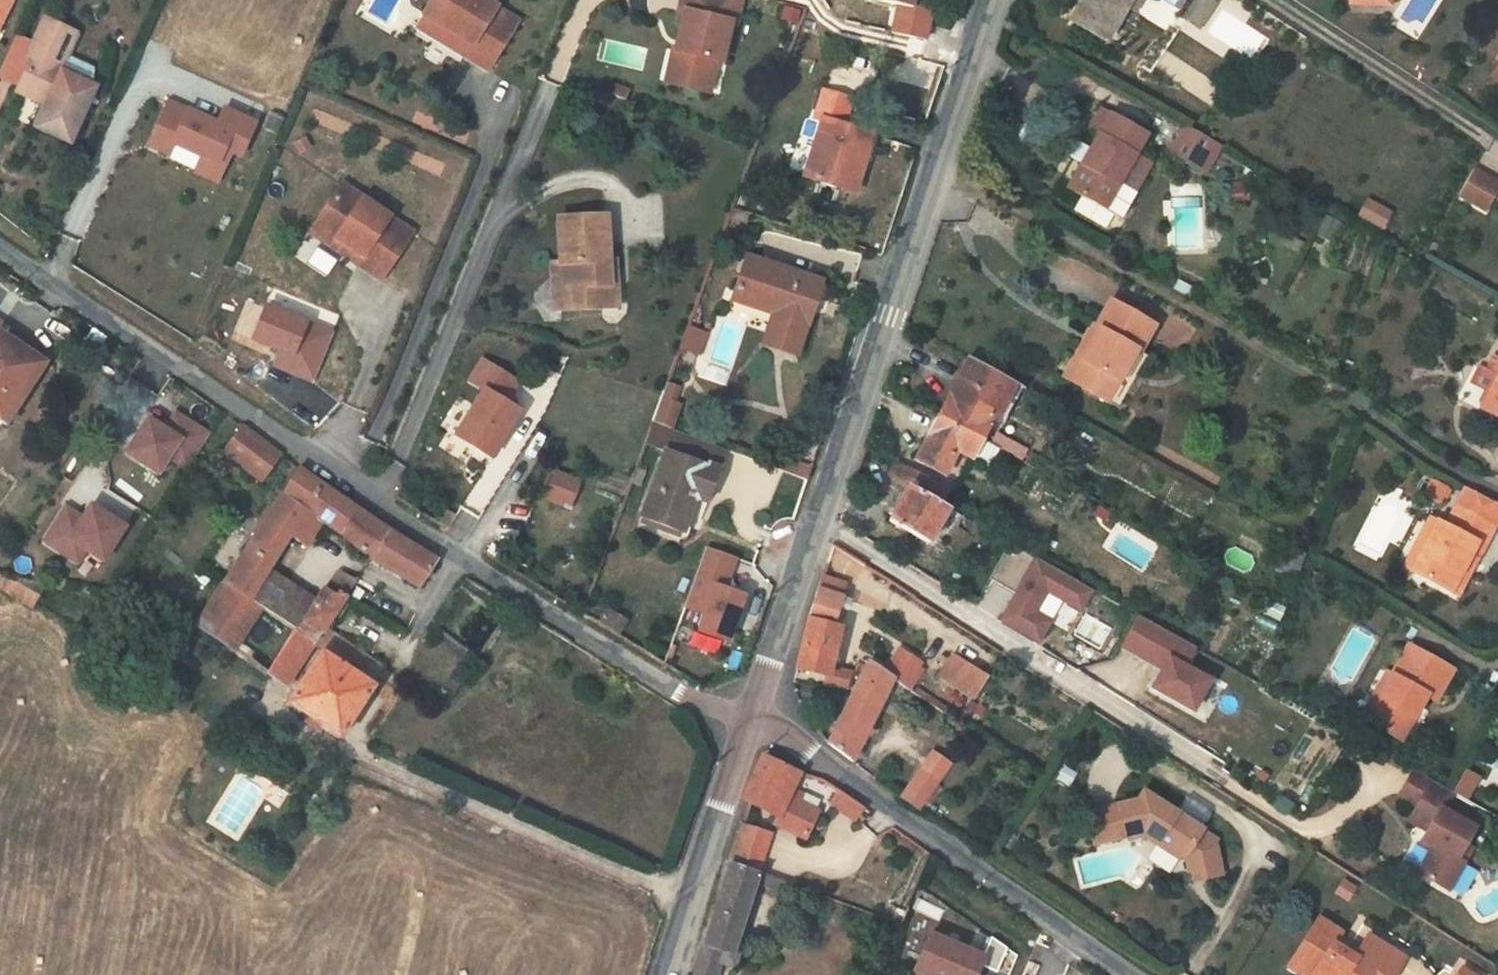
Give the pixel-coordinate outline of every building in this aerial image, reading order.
[(13,0),(0,0),(0,27),(13,0)] [(425,14),(474,45),(466,56),(488,70),(517,21),(485,0),(434,0),(425,14)] [(682,10),(687,11),(682,36),(692,39),(689,51),(685,50),(677,83),(712,91),(720,60),(724,61),(734,22),(739,23),(744,0),(685,0),(682,10)] [(808,8),(809,8),(810,4),(795,0),(775,0),(808,8)] [(1071,21),(1108,43),(1129,7),(1134,0),(1084,0),(1071,21)] [(1143,0),(1134,0),(1129,7),(1137,11),(1143,0)] [(813,30),(818,17),(809,13),(804,26),(813,30)] [(418,25),(419,26),(466,56),(474,45),(425,14),(418,25)] [(36,127),(70,143),(96,86),(94,85),(93,67),(69,56),(78,34),(68,30),(45,19),(29,56),(34,58),(18,91),(46,105),(36,127)] [(952,42),(953,38),(945,34),(943,39),(952,42)] [(692,39),(682,36),(678,49),(685,50),(689,51),(692,39)] [(678,49),(676,48),(669,81),(677,83),(685,50),(678,49)] [(617,85),(613,94),(624,98),(628,89),(617,85)] [(818,180),(855,192),(862,170),(858,169),(861,159),(865,161),(874,135),(864,132),(843,126),(846,118),(851,105),(808,91),(801,111),(808,113),(789,170),(808,176),(811,168),(821,171),(818,180)] [(168,101),(158,125),(176,133),(172,142),(174,142),(201,155),(195,170),(218,180),(226,162),(219,159),(225,147),(241,154),(255,122),(224,108),(216,125),(210,122),(211,120),(168,101)] [(1148,135),(1103,110),(1092,129),(1101,135),(1071,188),(1106,208),(1124,178),(1140,188),(1142,179),(1149,166),(1149,162),(1137,155),(1148,135)] [(843,126),(864,132),(866,125),(846,118),(843,126)] [(176,133),(158,125),(149,143),(169,152),(174,142),(172,142),(176,133)] [(1200,167),(1214,141),(1187,126),(1173,152),(1200,167)] [(1208,172),(1223,146),(1214,141),(1200,167),(1208,172)] [(811,168),(808,176),(818,180),(821,171),(811,168)] [(1459,196),(1486,211),(1497,189),(1497,184),(1474,170),(1459,196)] [(1122,217),(1140,188),(1124,178),(1106,208),(1122,217)] [(344,186),(318,224),(364,256),(358,264),(381,280),(413,232),(344,186)] [(1376,204),(1366,221),(1384,231),(1393,214),(1376,204)] [(752,214),(737,209),(734,219),(748,225),(752,214)] [(607,218),(559,220),(561,263),(562,289),(571,288),(572,308),(618,307),(617,281),(610,281),(610,274),(617,274),(616,260),(609,261),(608,247),(607,218)] [(1343,226),(1331,219),(1323,233),(1336,239),(1343,226)] [(318,224),(312,232),(358,264),(364,256),(318,224)] [(820,281),(746,256),(733,299),(773,314),(763,344),(793,356),(804,324),(807,325),(820,281)] [(562,289),(561,263),(552,263),(555,309),(572,308),(571,288),(562,289)] [(1193,302),(1198,293),(1183,284),(1177,293),(1193,302)] [(1072,382),(1108,402),(1136,352),(1141,355),(1157,326),(1113,301),(1098,327),(1101,329),(1072,382)] [(244,341),(276,352),(270,369),(313,384),(333,329),(258,303),(244,341)] [(1101,329),(1098,327),(1094,326),(1065,378),(1072,382),(1101,329)] [(700,355),(708,334),(693,327),(685,349),(700,355)] [(14,338),(8,346),(35,363),(0,416),(9,422),(49,361),(14,338)] [(0,341),(0,416),(35,363),(8,346),(0,341)] [(998,422),(1018,384),(969,357),(939,416),(982,440),(990,426),(998,430),(1001,424),(998,422)] [(516,380),(480,358),(467,379),(481,388),(453,434),(488,457),(517,410),(503,401),(516,380)] [(1490,376),(1497,380),(1482,406),(1481,409),(1497,418),(1497,360),(1490,376)] [(1467,399),(1482,406),(1497,380),(1490,376),(1480,371),(1467,399)] [(661,401),(673,405),(678,390),(667,386),(665,391),(661,401)] [(673,405),(661,401),(654,421),(672,427),(679,408),(673,405)] [(155,478),(166,461),(184,472),(209,432),(171,408),(160,425),(143,414),(118,454),(155,478)] [(125,428),(130,419),(122,414),(117,422),(125,428)] [(992,446),(982,440),(939,416),(916,461),(946,477),(959,453),(972,460),(989,470),(1000,450),(992,446)] [(672,427),(654,421),(646,443),(666,449),(719,469),(726,448),(672,427)] [(280,455),(240,426),(223,451),(263,481),(280,455)] [(998,436),(992,446),(1000,450),(1005,440),(998,436)] [(1005,440),(1000,450),(1024,463),(1029,453),(1005,440)] [(708,503),(720,469),(719,469),(666,449),(641,518),(681,533),(688,536),(700,500),(708,503)] [(781,469),(809,480),(813,467),(785,457),(781,469)] [(909,487),(889,522),(929,544),(948,510),(921,495),(927,480),(916,475),(895,463),(888,475),(909,487)] [(358,508),(297,468),(223,583),(250,600),(269,572),(293,535),(308,544),(323,521),(341,534),(358,508)] [(645,472),(636,468),(631,483),(640,486),(645,472)] [(559,487),(563,476),(557,473),(548,497),(569,506),(574,493),(559,487)] [(559,487),(574,493),(578,482),(563,476),(559,487)] [(78,512),(63,503),(38,543),(76,566),(84,554),(100,564),(125,525),(85,501),(78,512)] [(1412,572),(1451,592),(1469,557),(1477,561),(1478,561),(1496,527),(1456,507),(1445,526),(1438,522),(1412,572)] [(436,560),(358,508),(341,534),(370,558),(419,587),(436,560)] [(965,520),(948,510),(929,544),(946,553),(965,520)] [(678,543),(681,533),(641,518),(637,528),(678,543)] [(1438,522),(1431,519),(1405,568),(1412,572),(1438,522)] [(1012,546),(992,582),(1019,597),(1004,623),(1041,644),(1052,624),(1037,615),(1049,593),(1083,612),(1094,592),(1012,546)] [(736,561),(707,550),(685,609),(705,617),(699,634),(726,645),(744,598),(725,591),(736,561)] [(1304,556),(1289,550),(1282,572),(1297,577),(1304,556)] [(1451,592),(1458,595),(1477,561),(1469,557),(1451,592)] [(338,590),(347,594),(355,581),(339,571),(327,589),(335,594),(338,590)] [(0,572),(0,590),(31,608),(36,601),(47,584),(0,572)] [(294,629),(297,630),(315,601),(269,572),(250,600),(262,608),(294,629)] [(811,612),(797,669),(830,677),(841,627),(834,625),(840,608),(842,597),(840,596),(844,583),(823,576),(811,612)] [(250,600),(223,583),(195,626),(234,650),(262,608),(250,600)] [(348,595),(347,594),(338,590),(335,594),(327,589),(322,590),(315,601),(297,630),(316,643),(326,627),(336,612),(343,601),(348,595)] [(853,601),(842,597),(840,608),(850,612),(853,601)] [(343,601),(336,612),(343,617),(350,606),(343,601)] [(608,610),(599,625),(610,632),(617,636),(626,621),(608,610)] [(1195,647),(1139,615),(1121,646),(1156,666),(1162,655),(1169,659),(1163,670),(1152,689),(1193,712),(1211,681),(1184,665),(1195,647)] [(372,684),(383,666),(326,627),(316,643),(314,647),(321,651),(372,684)] [(314,647),(316,643),(297,630),(294,629),(267,671),(287,688),(314,647)] [(1409,645),(1392,675),(1378,698),(1383,700),(1373,717),(1386,724),(1382,730),(1401,741),(1420,709),(1417,706),(1424,695),(1428,697),(1436,701),(1453,670),(1409,645)] [(886,671),(895,677),(906,684),(917,668),(920,664),(900,650),(886,671)] [(372,684),(321,651),(288,701),(341,735),(374,685),(372,684)] [(1162,655),(1156,666),(1163,670),(1169,659),(1162,655)] [(987,677),(954,656),(942,676),(974,697),(987,677)] [(869,660),(866,667),(829,742),(853,760),(868,734),(873,736),(875,730),(870,727),(895,677),(886,671),(869,660)] [(922,672),(917,668),(906,684),(912,688),(922,672)] [(1392,675),(1387,672),(1360,718),(1369,723),(1373,717),(1383,700),(1378,698),(1392,675)] [(1417,706),(1420,709),(1428,697),(1424,695),(1417,706)] [(1386,724),(1373,717),(1369,723),(1382,730),(1386,724)] [(933,753),(920,772),(937,784),(950,765),(933,753)] [(742,799),(749,803),(777,818),(775,824),(805,838),(818,812),(800,802),(802,796),(793,791),(801,773),(763,756),(742,799)] [(1464,770),(1452,792),(1466,800),(1479,778),(1464,770)] [(1452,792),(1414,771),(1399,797),(1417,807),(1409,821),(1427,831),(1422,840),(1433,846),(1418,874),(1448,891),(1472,849),(1466,845),(1476,829),(1441,809),(1452,792)] [(902,796),(919,810),(923,805),(928,808),(943,788),(937,784),(920,772),(902,796)] [(839,790),(832,801),(858,820),(865,809),(839,790)] [(1187,859),(1190,874),(1203,872),(1205,879),(1224,875),(1217,844),(1201,835),(1205,829),(1145,790),(1139,800),(1089,812),(1097,844),(1145,833),(1187,859)] [(742,824),(729,863),(758,873),(768,834),(742,824)] [(1220,839),(1205,829),(1201,835),(1217,844),(1220,839)] [(693,974),(717,974),(721,963),(734,967),(738,955),(733,953),(755,882),(787,894),(788,891),(791,885),(758,873),(729,863),(693,974)] [(934,886),(942,874),(933,869),(926,882),(934,886)] [(1192,882),(1205,879),(1203,872),(1190,874),(1192,882)] [(1376,900),(1369,896),(1365,903),(1377,911),(1383,902),(1378,899),(1376,900)] [(1293,961),(1314,974),(1313,974),(1372,974),(1374,972),(1380,974),(1395,974),(1405,958),(1369,935),(1358,951),(1340,940),(1344,934),(1320,919),(1293,961)] [(1004,954),(987,947),(983,958),(928,935),(914,970),(926,974),(976,974),(980,965),(996,972),(997,970),(1001,960),(1004,954)] [(1001,960),(997,970),(1006,973),(1010,964),(1001,960)] [(1301,974),(1313,974),(1314,974),(1293,961),(1289,967),(1301,974)] [(1457,966),(1452,974),(1475,974),(1457,966)]
